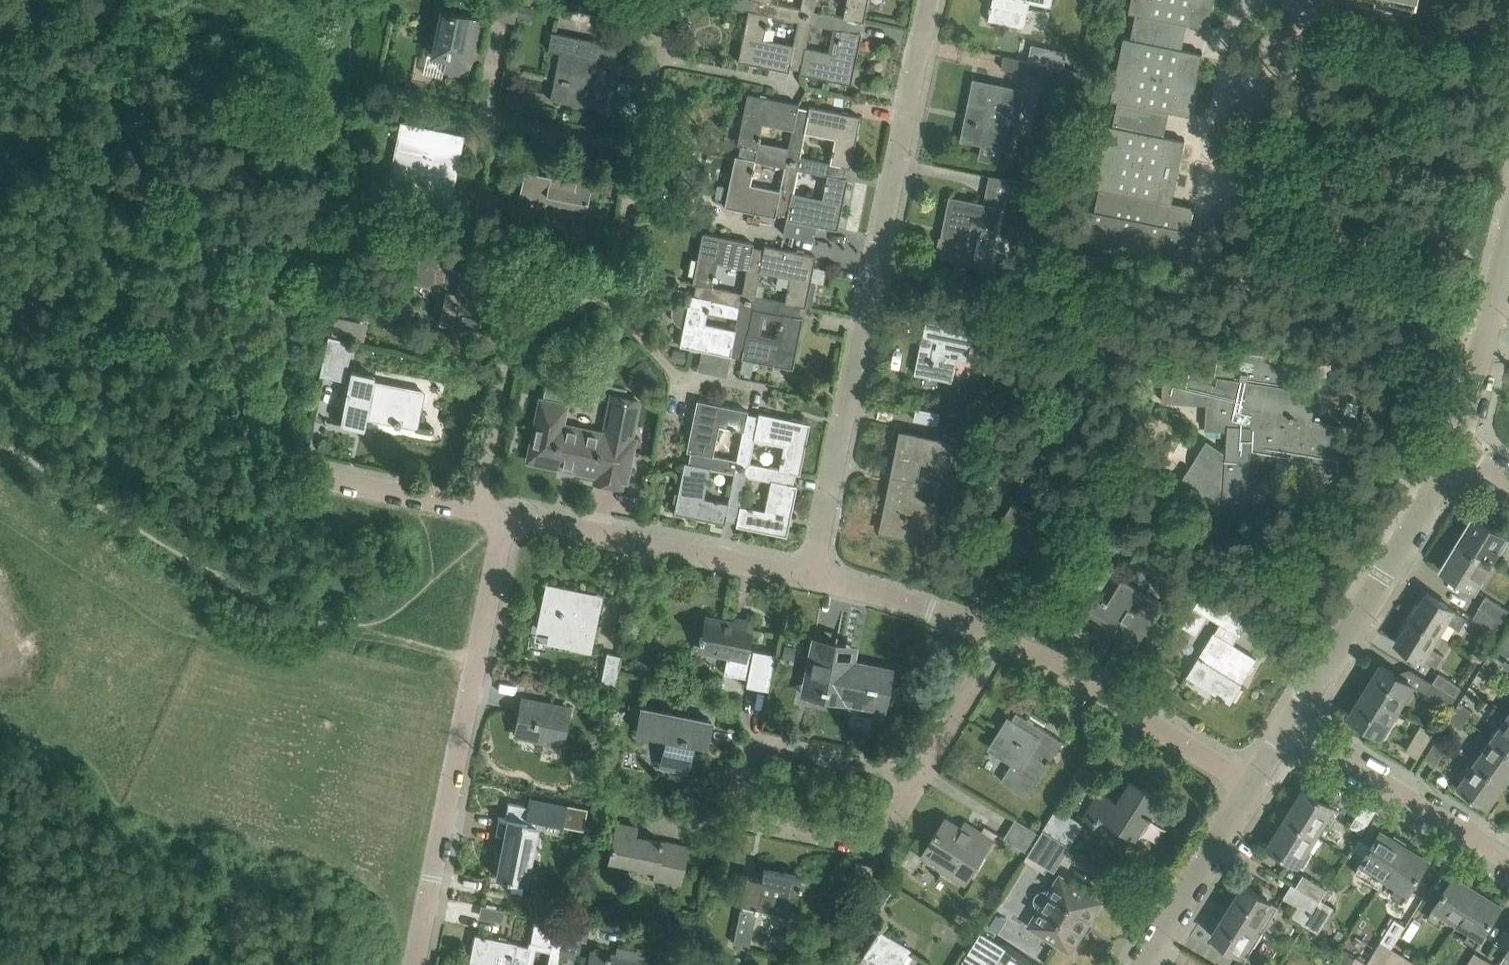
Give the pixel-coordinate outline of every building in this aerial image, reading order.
[(752,11),(768,14),(798,21),(799,14),(805,16),(807,9),(801,8),(770,2),(770,0),(754,0),(752,11)] [(801,8),(807,9),(805,16),(811,17),(812,11),(815,0),(802,0),(801,8)] [(843,17),(859,20),(859,21),(863,22),(863,21),(867,0),(847,0),(843,17)] [(989,19),(1025,27),(1031,0),(1051,5),(1052,0),(993,0),(989,19)] [(1096,205),(1095,211),(1089,209),(1086,209),(1080,238),(1083,239),(1099,242),(1183,259),(1194,261),(1199,236),(1199,232),(1190,230),(1190,229),(1195,207),(1172,202),(1185,140),(1154,134),(1159,109),(1190,115),(1191,113),(1189,112),(1201,55),(1202,55),(1203,53),(1172,47),(1177,21),(1208,28),(1208,26),(1207,25),(1212,0),(1132,0),(1130,12),(1137,13),(1132,38),(1125,36),(1112,99),(1119,100),(1114,125),(1107,124),(1094,186),(1100,187),(1096,205)] [(515,15),(517,15),(529,17),(531,6),(518,3),(515,15)] [(426,54),(423,72),(432,74),(432,75),(442,77),(443,71),(472,77),(476,60),(480,61),(482,51),(478,50),(484,20),(472,17),(472,16),(439,9),(430,55),(426,54)] [(748,10),(737,61),(788,71),(789,67),(800,69),(801,69),(805,47),(810,24),(810,23),(804,22),(805,16),(799,14),(798,21),(793,45),(763,39),(768,14),(752,11),(748,10)] [(859,20),(843,17),(812,11),(811,17),(805,16),(804,22),(810,23),(810,24),(840,30),(836,53),(805,47),(801,69),(800,69),(799,73),(850,84),(861,33),(856,32),(859,21),(859,20)] [(605,110),(618,45),(554,31),(549,49),(560,51),(550,99),(605,110)] [(1004,56),(1002,68),(1072,83),(1075,70),(1004,56)] [(975,80),(970,103),(978,104),(970,140),(1003,147),(1007,128),(1002,127),(1006,110),(1019,113),(1024,90),(975,80)] [(747,93),(737,144),(741,145),(739,156),(739,157),(756,160),(755,161),(784,167),(786,160),(792,161),(793,155),(787,153),(788,147),(758,141),(762,123),(792,130),(796,108),(797,108),(798,104),(797,104),(747,93)] [(788,147),(787,153),(793,155),(792,161),(798,162),(799,156),(804,132),(835,138),(829,162),(845,166),(849,167),(860,116),(809,106),(808,110),(797,108),(796,108),(792,130),(788,147)] [(434,156),(438,134),(402,127),(389,191),(447,202),(455,160),(434,156)] [(776,212),(787,215),(792,193),(797,169),(797,168),(791,167),(792,161),(786,160),(784,167),(780,190),(751,184),(756,160),(734,156),(724,205),(724,206),(775,217),(776,212)] [(787,215),(783,233),(813,240),(816,225),(837,229),(847,178),(843,177),(845,166),(829,162),(799,156),(798,162),(792,161),(791,167),(797,168),(797,169),(827,175),(822,199),(792,193),(787,215)] [(564,205),(584,209),(585,205),(592,170),(553,162),(551,174),(530,170),(525,169),(523,183),(520,195),(509,193),(507,203),(516,205),(517,205),(516,210),(542,215),(545,205),(545,201),(564,205)] [(1034,185),(1008,179),(1005,194),(1006,194),(1031,199),(1034,185)] [(479,189),(474,217),(498,222),(503,194),(479,189)] [(941,238),(937,256),(974,263),(983,221),(991,222),(990,233),(995,234),(1001,207),(951,197),(945,227),(947,228),(945,239),(941,238)] [(691,258),(688,274),(693,275),(692,283),(696,284),(694,295),(694,296),(740,305),(741,299),(747,300),(748,294),(742,293),(712,287),(717,262),(747,268),(752,247),(753,243),(702,232),(697,259),(691,258)] [(420,245),(416,261),(425,263),(422,280),(445,285),(438,321),(476,329),(481,306),(483,298),(487,275),(450,267),(453,252),(420,245)] [(747,268),(742,293),(748,294),(747,300),(753,301),(754,295),(757,283),(759,271),(778,275),(789,277),(787,289),(784,302),(800,305),(805,306),(811,308),(816,283),(810,281),(815,255),(764,245),(763,249),(752,247),(747,268)] [(681,324),(683,325),(679,345),(730,356),(731,351),(742,354),(741,358),(742,358),(752,307),(746,306),(747,300),(741,299),(740,305),(689,295),(689,299),(687,299),(685,299),(684,299),(681,300),(680,301),(679,301),(677,303),(676,304),(675,305),(675,306),(674,307),(674,308),(673,309),(673,311),(673,312),(673,313),(673,314),(674,315),(674,316),(675,319),(676,320),(677,321),(678,322),(681,324)] [(752,307),(742,358),(792,368),(802,317),(798,316),(800,305),(783,301),(754,295),(753,301),(747,300),(746,306),(752,307)] [(959,321),(959,319),(954,318),(954,320),(928,315),(924,336),(923,335),(915,373),(953,382),(959,360),(968,362),(977,325),(959,321)] [(354,342),(329,336),(328,336),(319,375),(321,376),(345,381),(354,342)] [(1208,441),(1175,489),(1218,517),(1219,515),(1223,508),(1247,509),(1250,457),(1281,459),(1280,470),(1314,472),(1312,497),(1347,499),(1353,470),(1355,470),(1357,459),(1331,453),(1334,444),(1339,445),(1343,425),(1313,418),(1316,400),(1318,389),(1301,387),(1303,378),(1304,371),(1306,359),(1288,357),(1288,353),(1237,347),(1237,351),(1219,348),(1215,376),(1204,373),(1207,363),(1206,363),(1143,349),(1137,374),(1164,376),(1162,401),(1207,404),(1206,429),(1228,430),(1227,453),(1208,441)] [(644,359),(634,367),(643,379),(653,371),(644,359)] [(352,372),(340,422),(340,423),(341,423),(341,424),(342,424),(362,429),(363,429),(364,428),(364,427),(366,418),(367,413),(381,416),(380,419),(381,420),(381,421),(382,421),(393,423),(393,424),(394,424),(394,425),(395,425),(395,426),(396,426),(397,426),(398,426),(399,425),(400,425),(400,424),(415,427),(416,427),(417,427),(417,426),(423,393),(423,392),(424,392),(423,392),(423,391),(422,390),(374,380),(375,376),(375,375),(374,375),(374,374),(373,374),(354,370),(353,370),(353,371),(352,371),(352,372)] [(1379,371),(1377,380),(1392,384),(1394,375),(1379,371)] [(1426,398),(1428,393),(1428,390),(1418,387),(1415,397),(1425,400),(1426,398)] [(634,440),(630,440),(638,401),(612,395),(603,434),(562,426),(566,406),(540,401),(528,459),(596,473),(595,481),(620,487),(622,479),(626,480),(634,440)] [(697,400),(686,451),(690,452),(688,463),(709,467),(709,468),(734,473),(735,466),(741,467),(743,461),(736,460),(712,455),(718,425),(743,430),(746,414),(747,415),(747,410),(697,400)] [(1332,400),(1329,414),(1344,417),(1348,403),(1332,400)] [(743,430),(736,460),(743,461),(741,467),(748,468),(749,463),(754,438),(784,445),(778,469),(795,472),(795,473),(799,474),(799,473),(809,423),(758,412),(758,417),(747,415),(746,414),(743,430)] [(893,481),(887,512),(897,514),(894,532),(920,538),(937,510),(913,495),(920,458),(947,464),(951,443),(954,444),(980,449),(987,419),(952,412),(946,441),(903,432),(895,473),(899,474),(897,482),(893,481)] [(1364,437),(1359,455),(1374,459),(1378,441),(1364,437)] [(684,462),(673,513),(724,523),(725,519),(736,521),(735,525),(736,525),(740,506),(746,475),(740,473),(741,467),(735,466),(734,473),(728,504),(703,499),(709,468),(709,467),(688,463),(684,462)] [(740,506),(736,525),(786,536),(797,485),(792,484),(795,473),(795,472),(778,469),(749,463),(748,468),(741,467),(740,473),(746,475),(771,480),(764,511),(740,506)] [(996,529),(995,528),(993,532),(994,533),(984,549),(986,549),(991,541),(1035,568),(1030,577),(1036,580),(1061,540),(1042,528),(1044,524),(1011,504),(996,529)] [(1474,515),(1458,542),(1492,563),(1508,536),(1474,515)] [(1476,589),(1492,563),(1458,542),(1441,569),(1475,590),(1476,589)] [(1097,595),(1087,612),(1116,630),(1117,629),(1135,640),(1152,613),(1155,615),(1163,602),(1124,579),(1109,602),(1097,595)] [(571,647),(591,652),(600,606),(572,600),(574,589),(546,583),(539,613),(544,614),(541,631),(573,638),(571,647)] [(1233,644),(1249,619),(1204,590),(1194,607),(1221,624),(1216,633),(1215,632),(1188,675),(1222,696),(1221,697),(1225,700),(1226,698),(1231,701),(1242,683),(1237,680),(1242,673),(1245,675),(1256,658),(1233,644)] [(1427,592),(1411,617),(1438,634),(1446,621),(1460,629),(1468,617),(1455,609),(1427,592)] [(1479,607),(1503,622),(1508,612),(1508,609),(1486,595),(1479,607)] [(1503,622),(1479,607),(1473,617),(1497,632),(1503,622)] [(706,616),(702,636),(699,636),(699,640),(701,640),(700,647),(727,653),(723,673),(746,678),(751,652),(748,652),(746,651),(750,629),(749,629),(749,630),(734,627),(735,622),(706,616)] [(1411,617),(1396,642),(1424,659),(1437,667),(1444,655),(1431,646),(1438,634),(1411,617)] [(813,639),(804,685),(845,693),(844,701),(883,709),(891,669),(851,661),(850,667),(833,663),(837,643),(836,643),(815,639),(813,639)] [(752,650),(751,652),(746,678),(745,685),(767,689),(773,654),(752,650)] [(1491,651),(1485,660),(1498,670),(1505,661),(1491,651)] [(606,653),(599,685),(614,688),(620,656),(606,653)] [(1485,660),(1479,670),(1492,679),(1498,670),(1485,660)] [(1382,664),(1365,691),(1394,708),(1397,710),(1405,696),(1409,698),(1416,686),(1395,673),(1382,664)] [(1434,683),(1433,683),(1456,697),(1462,686),(1439,672),(1433,682),(1434,683)] [(1456,697),(1433,683),(1426,695),(1449,708),(1456,697)] [(1365,691),(1350,715),(1385,737),(1393,725),(1389,722),(1397,710),(1394,708),(1365,691)] [(569,708),(522,699),(515,734),(561,743),(569,708)] [(1460,701),(1454,710),(1468,720),(1474,711),(1460,701)] [(706,744),(711,721),(641,706),(636,729),(669,736),(662,766),(686,771),(692,741),(706,744)] [(1454,710),(1448,719),(1461,729),(1468,720),(1454,710)] [(1001,780),(1028,796),(1063,740),(1017,712),(1012,719),(1009,718),(991,746),(1014,760),(1001,780)] [(1492,738),(1508,751),(1508,714),(1492,738)] [(1421,724),(1406,750),(1418,757),(1434,732),(1421,724)] [(1449,743),(1438,736),(1426,757),(1436,763),(1449,743)] [(1475,762),(1506,784),(1507,783),(1506,782),(1508,778),(1508,751),(1492,738),(1475,762)] [(1475,762),(1459,785),(1458,784),(1457,785),(1489,808),(1490,807),(1489,806),(1505,784),(1506,784),(1475,762)] [(1111,819),(1136,835),(1149,815),(1153,817),(1154,814),(1153,814),(1162,799),(1132,781),(1117,806),(1112,803),(1113,800),(1101,792),(1084,819),(1103,831),(1111,819)] [(1305,788),(1287,817),(1317,835),(1326,822),(1330,824),(1339,809),(1305,788)] [(498,818),(495,834),(505,836),(496,876),(507,879),(506,880),(512,881),(512,880),(525,882),(538,820),(583,829),(588,808),(530,796),(528,806),(508,802),(505,817),(498,816),(498,818)] [(1377,809),(1365,802),(1350,825),(1362,832),(1377,809)] [(1044,828),(1043,829),(1069,845),(1083,822),(1058,806),(1044,828)] [(1015,817),(1003,837),(1029,853),(1041,833),(1015,817)] [(1287,817),(1269,846),(1303,867),(1313,852),(1309,849),(1317,835),(1287,817)] [(946,818),(926,851),(969,877),(992,839),(980,832),(974,828),(970,833),(960,827),(946,818)] [(635,825),(617,822),(609,867),(624,870),(626,862),(655,868),(654,876),(678,881),(686,846),(633,835),(635,825)] [(1027,854),(1055,871),(1070,846),(1069,845),(1043,829),(1041,833),(1029,853),(1027,854)] [(1381,830),(1355,872),(1367,880),(1374,868),(1386,875),(1407,842),(1395,834),(1393,838),(1381,830)] [(1407,842),(1386,875),(1399,883),(1391,895),(1403,902),(1429,860),(1417,853),(1419,849),(1407,842)] [(762,877),(747,875),(733,942),(749,946),(757,906),(788,912),(791,899),(796,900),(798,888),(800,888),(801,884),(799,884),(801,876),(763,868),(762,877)] [(1303,874),(1296,885),(1320,900),(1321,899),(1327,889),(1303,874)] [(1454,875),(1428,917),(1440,924),(1447,913),(1459,920),(1480,887),(1468,879),(1466,883),(1454,875)] [(1052,893),(1050,892),(1048,891),(1045,890),(1043,890),(1041,891),(1039,892),(1037,893),(1036,895),(1035,896),(1035,897),(1034,900),(1035,901),(1035,902),(1035,903),(1035,904),(1036,905),(1036,906),(1037,906),(1038,907),(1039,908),(1049,914),(1038,931),(1071,952),(1093,916),(1090,914),(1100,899),(1063,876),(1052,893)] [(877,906),(888,887),(878,881),(867,899),(877,906)] [(1292,882),(1283,896),(1297,905),(1312,914),(1320,900),(1296,885),(1292,882)] [(1245,884),(1229,911),(1263,931),(1279,905),(1245,884)] [(1480,887),(1459,920),(1471,928),(1464,939),(1475,946),(1502,905),(1490,898),(1492,894),(1480,887)] [(1312,914),(1305,924),(1318,933),(1334,907),(1321,899),(1320,900),(1312,914)] [(1229,911),(1213,936),(1247,957),(1263,931),(1229,911)] [(561,947),(566,920),(537,914),(531,941),(551,945),(561,947)] [(561,947),(560,954),(579,958),(582,941),(586,941),(591,919),(567,914),(566,920),(561,947)] [(856,964),(899,964),(909,949),(878,930),(856,964)] [(969,951),(992,964),(996,964),(1006,949),(981,933),(969,951)] [(469,964),(527,964),(530,947),(528,946),(517,944),(518,943),(486,936),(486,935),(482,934),(482,935),(475,934),(469,964)] [(1349,935),(1342,946),(1355,954),(1362,944),(1349,935)] [(1367,963),(1371,964),(1382,964),(1394,947),(1382,940),(1367,963)] [(1340,961),(1340,960),(1346,951),(1346,950),(1337,944),(1330,955),(1340,961)] [(1382,964),(1399,964),(1405,954),(1394,947),(1382,964)] [(645,963),(637,961),(639,952),(618,948),(616,957),(592,952),(590,964),(645,964),(645,963)] [(1501,962),(1505,964),(1508,964),(1508,949),(1501,962)] [(1466,964),(1481,964),(1486,957),(1475,950),(1466,964)] [(1399,964),(1415,964),(1417,961),(1405,954),(1399,964)] [(1367,963),(1357,956),(1356,957),(1351,964),(1371,964),(1367,963)]
